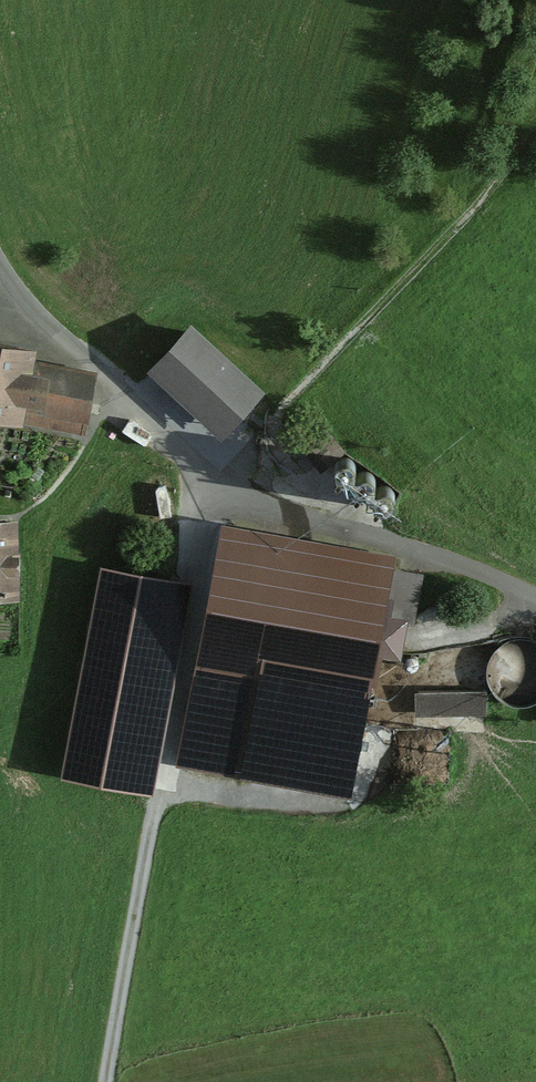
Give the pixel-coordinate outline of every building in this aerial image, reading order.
[(222,425),(258,387),(191,324),(155,362),(222,425)] [(79,430),(89,373),(40,365),(43,343),(0,336),(0,417),(79,430)] [(320,472),(341,450),(320,430),(299,452),(320,472)] [(19,513),(0,513),(0,594),(21,594),(19,513)] [(409,572),(398,570),(401,558),(224,524),(177,762),(354,796),(381,657),(393,659),(409,572)] [(177,607),(138,603),(130,682),(170,686),(177,607)] [(416,686),(416,711),(488,712),(489,687),(416,686)]
